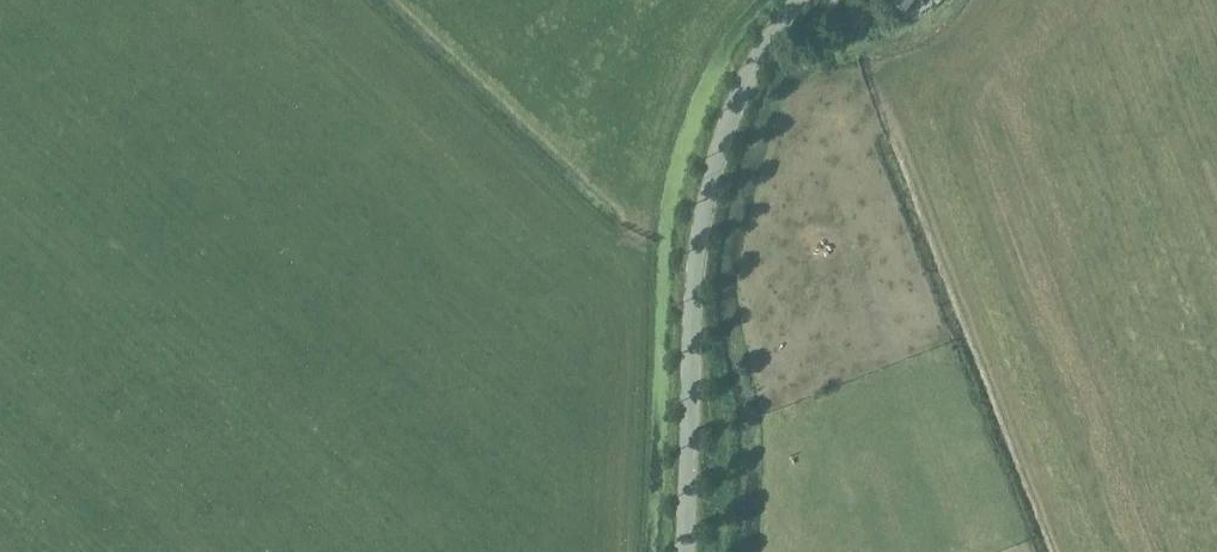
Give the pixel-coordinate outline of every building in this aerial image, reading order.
[(913,12),(922,0),(898,0),(913,12)]
